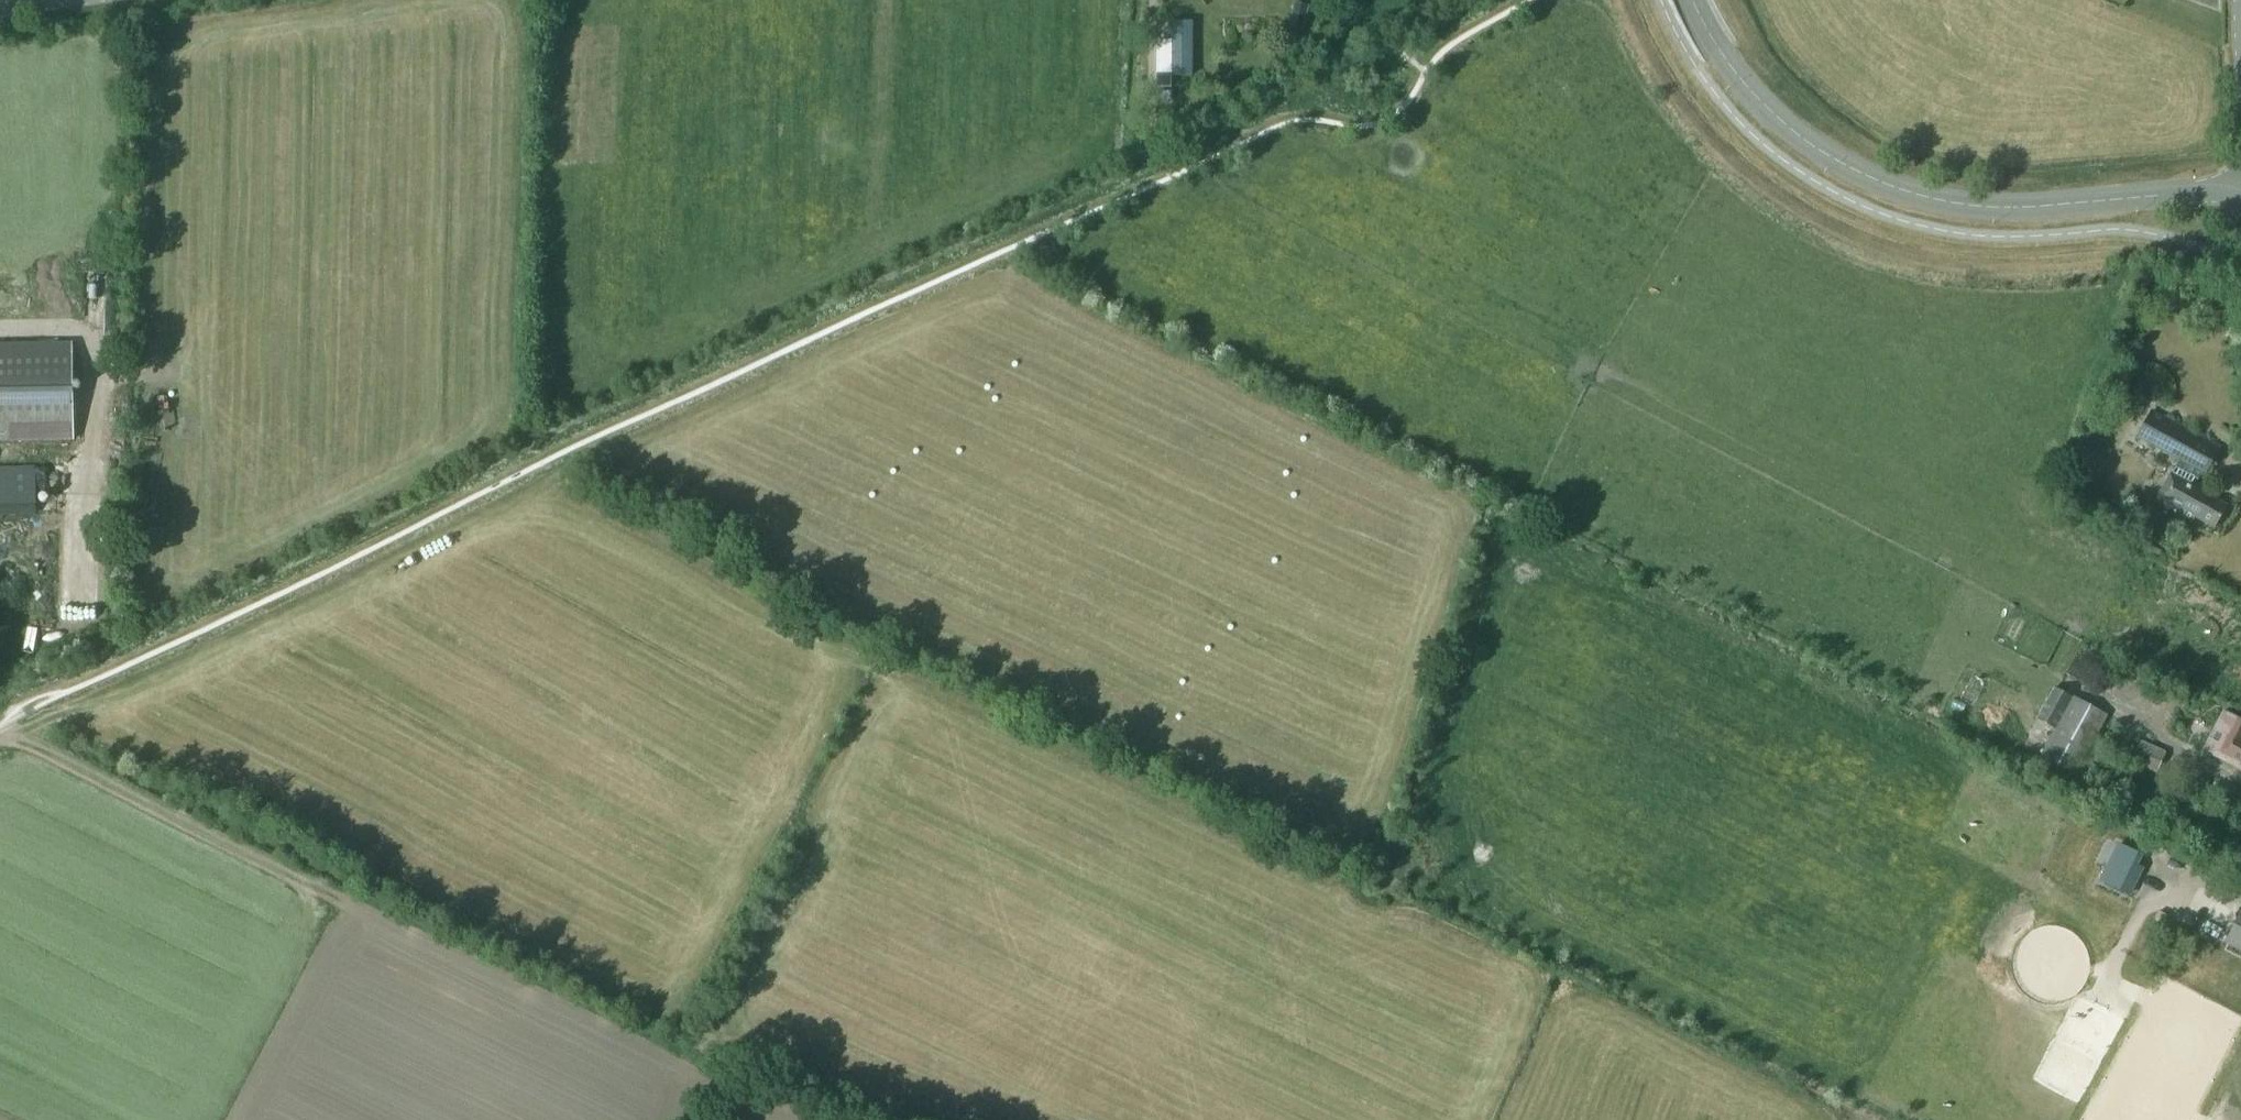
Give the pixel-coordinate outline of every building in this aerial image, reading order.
[(1173,19),(1172,73),(1191,74),(1192,19),(1173,19)] [(1173,89),(1173,76),(1173,75),(1159,75),(1159,89),(1173,89)] [(74,439),(72,343),(0,344),(0,441),(74,439)] [(2163,450),(2179,459),(2202,472),(2205,473),(2220,446),(2152,409),(2142,428),(2168,443),(2163,450)] [(2174,468),(2154,503),(2190,522),(2194,516),(2215,527),(2227,505),(2206,494),(2210,487),(2197,481),(2202,472),(2179,459),(2174,468)] [(37,505),(36,466),(0,467),(0,506),(37,505)] [(2185,530),(2181,537),(2189,541),(2193,534),(2185,530)] [(2056,728),(2041,756),(2075,774),(2107,716),(2072,697),(2053,687),(2037,718),(2056,728)] [(2233,716),(2212,755),(2240,770),(2240,720),(2233,716)] [(2155,772),(2164,750),(2141,740),(2132,761),(2155,772)] [(2143,855),(2118,842),(2103,873),(2110,876),(2106,884),(2130,896),(2144,868),(2138,865),(2143,855)] [(2240,950),(2240,908),(2225,941),(2240,950)]
